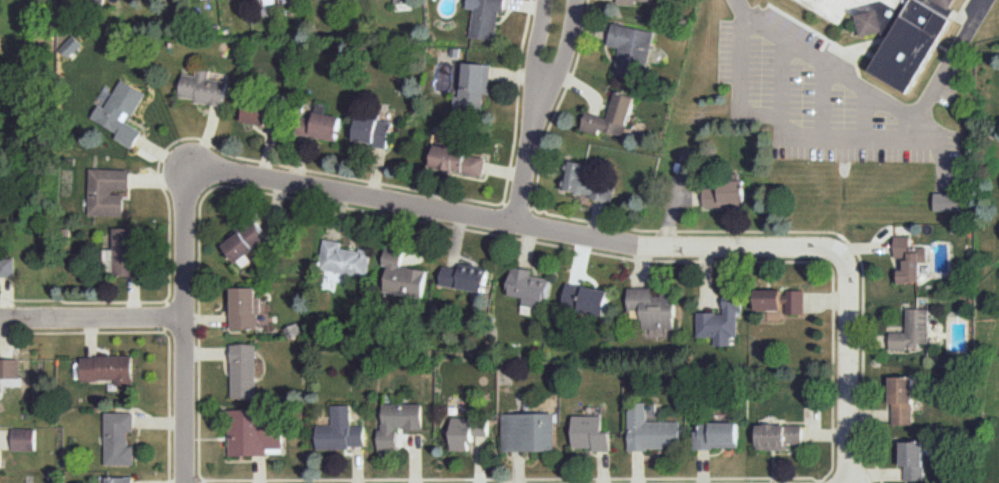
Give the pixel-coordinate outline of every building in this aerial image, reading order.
[(471,35),(473,0),(507,0),(496,40),(471,35)] [(884,45),(797,0),(955,0),(910,94),(870,72),(884,45)] [(615,22),(658,33),(645,86),(614,80),(621,50),(605,46),(615,22)] [(462,59),(460,112),(481,112),(493,63),(462,59)] [(220,111),(228,80),(183,71),(181,100),(220,111)] [(123,81),(145,93),(133,121),(142,128),(131,148),(89,117),(102,105),(123,81)] [(612,88),(638,95),(625,136),(578,132),(583,112),(608,118),(612,88)] [(270,125),(273,92),(244,89),(242,118),(270,125)] [(336,143),(342,115),(289,108),(289,131),(336,143)] [(352,140),(356,113),(390,121),(388,147),(352,140)] [(433,145),(430,169),(483,181),(489,157),(433,145)] [(607,203),(614,167),(569,159),(563,187),(607,203)] [(86,170),(130,170),(127,218),(83,213),(86,170)] [(702,185),(704,210),(722,210),(722,203),(747,202),(744,180),(720,181),(720,187),(702,185)] [(934,211),(959,211),(960,192),(934,192),(934,211)] [(236,260),(255,247),(252,241),(262,237),(247,215),(230,225),(222,244),(236,260)] [(113,228),(113,249),(103,249),(104,272),(113,272),(113,276),(136,275),(135,228),(113,228)] [(919,281),(920,262),(927,262),(925,244),(913,244),(911,236),(893,235),(895,258),(903,257),(904,269),(896,269),(896,284),(919,281)] [(366,276),(371,247),(323,238),(314,291),(334,293),(334,271),(366,276)] [(430,272),(402,264),(403,246),(383,245),(385,290),(423,299),(430,272)] [(15,277),(15,258),(3,257),(0,256),(0,277),(15,277)] [(486,294),(489,269),(445,263),(439,284),(486,294)] [(547,310),(552,281),(534,269),(511,267),(508,291),(519,297),(521,311),(547,310)] [(603,318),(608,291),(564,278),(561,305),(603,318)] [(627,286),(628,314),(643,338),(675,337),(676,287),(627,286)] [(231,287),(257,287),(260,332),(233,331),(231,287)] [(756,287),(755,309),(785,308),(785,313),(804,313),(803,289),(756,287)] [(741,297),(743,310),(738,310),(738,335),(732,342),(714,345),(697,336),(697,312),(724,312),(723,297),(741,297)] [(929,308),(929,342),(920,348),(891,350),(890,331),(906,331),(907,307),(929,308)] [(257,397),(258,344),(229,341),(227,398),(257,397)] [(79,356),(134,357),(136,390),(114,383),(79,383),(79,356)] [(0,359),(0,383),(1,382),(1,378),(20,378),(20,359),(0,359)] [(889,374),(916,375),(913,425),(892,425),(889,374)] [(627,401),(648,402),(649,420),(678,420),(679,449),(627,453),(627,401)] [(422,427),(421,402),(382,402),(379,427),(378,451),(398,451),(397,426),(422,427)] [(330,404),(352,403),(352,424),(367,425),(366,446),(317,449),(316,422),(331,424),(330,404)] [(228,406),(228,457),(269,457),(267,447),(283,446),(285,406),(228,406)] [(103,464),(136,464),(136,412),(104,411),(103,464)] [(555,450),(556,411),(503,413),(501,450),(555,450)] [(489,433),(487,420),(451,415),(450,450),(472,451),(474,437),(489,433)] [(572,446),(613,452),(609,430),(601,415),(573,415),(572,446)] [(738,421),(698,420),(698,431),(694,432),(693,450),(713,449),(739,447),(738,421)] [(802,423),(756,424),(757,451),(802,449),(802,423)] [(37,428),(13,428),(13,449),(37,449),(37,428)] [(899,441),(905,482),(926,482),(925,441),(899,441)]
